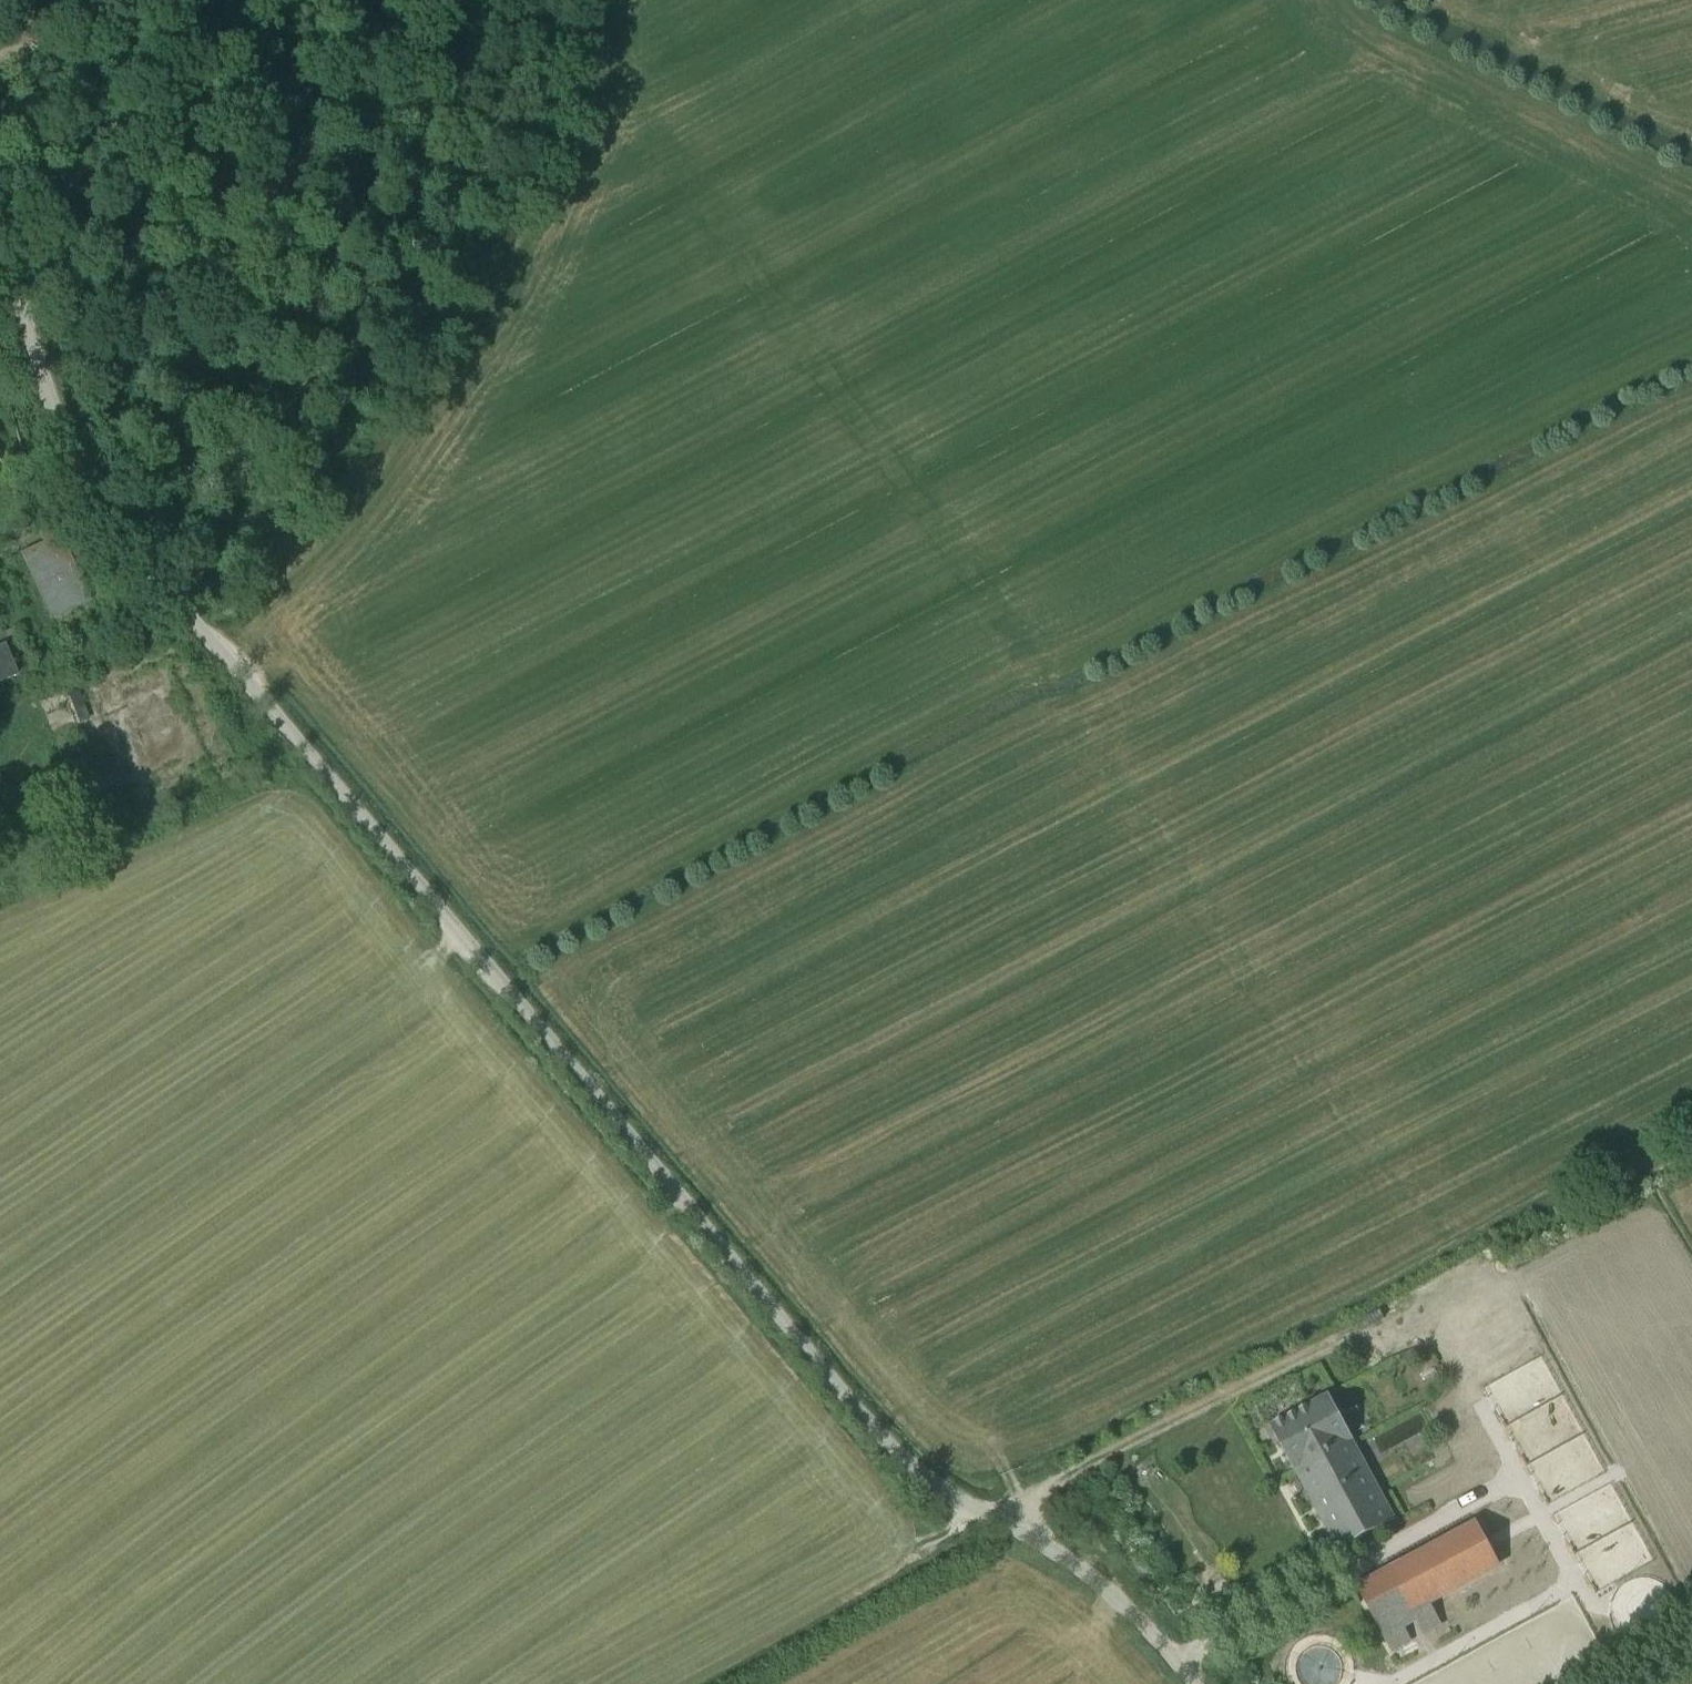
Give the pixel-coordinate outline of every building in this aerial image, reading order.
[(51,618),(90,600),(52,519),(37,526),(44,542),(22,552),(51,618)] [(0,648),(0,683),(16,676),(8,657),(17,653),(8,633),(0,637),(0,642),(2,648),(0,648)] [(1338,1550),(1395,1519),(1328,1395),(1271,1425),(1338,1550)] [(1428,1600),(1498,1563),(1478,1525),(1359,1589),(1392,1651),(1441,1624),(1428,1600)]
